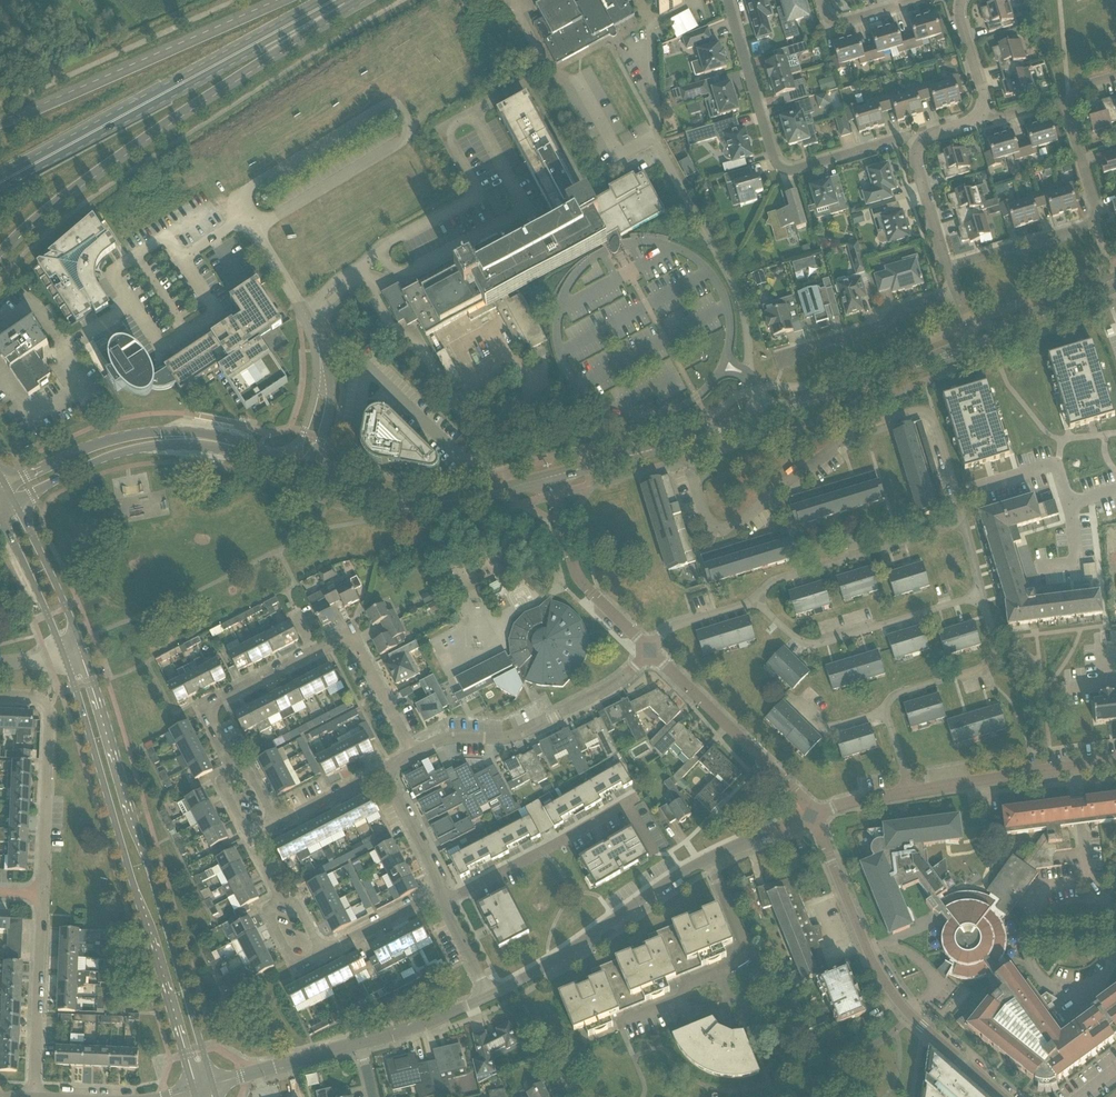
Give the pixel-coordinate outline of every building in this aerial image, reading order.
[(557,65),(617,32),(614,28),(635,16),(627,0),(548,0),(536,7),(543,19),(539,21),(537,18),(533,20),(557,65)] [(660,15),(683,3),(681,0),(652,0),(660,15)] [(758,40),(769,37),(770,34),(771,34),(766,17),(770,16),(771,14),(769,7),(769,6),(767,0),(747,0),(746,0),(750,16),(752,15),(753,20),(757,33),(756,34),(758,40)] [(786,40),(793,38),(789,23),(797,21),(798,21),(801,20),(802,18),(802,13),(802,11),(806,10),(804,0),(781,0),(783,6),(782,8),(777,9),(786,40)] [(985,18),(990,33),(1013,26),(1011,21),(1014,20),(1009,1),(997,5),(997,2),(987,5),(988,7),(980,10),(983,19),(985,18)] [(668,22),(677,38),(698,26),(689,10),(668,22)] [(937,37),(938,42),(947,39),(943,25),(939,27),(935,14),(922,18),(929,39),(937,37)] [(907,36),(911,50),(923,47),(921,42),(929,39),(922,18),(910,21),(913,34),(907,36)] [(907,51),(908,56),(912,55),(911,50),(907,36),(900,38),(897,25),(884,29),(890,51),(898,49),(899,54),(907,51)] [(698,51),(705,75),(727,68),(724,59),(725,59),(724,53),(722,53),(720,45),(711,47),(709,43),(712,42),(708,27),(683,37),(687,50),(697,46),(699,51),(698,51)] [(869,48),(873,61),(885,58),(883,53),(890,51),(884,29),(871,33),(875,46),(869,48)] [(859,60),(861,65),(873,61),(869,48),(862,50),(858,37),(846,40),(852,62),(859,60)] [(833,70),(834,73),(846,69),(845,64),(852,62),(846,40),(833,44),(837,57),(830,59),(833,70)] [(997,58),(1001,72),(1024,65),(1023,60),(1026,60),(1020,41),(1009,44),(1008,41),(999,44),(1000,47),(992,49),(995,58),(997,58)] [(787,48),(790,58),(808,53),(806,43),(787,48)] [(771,79),(771,81),(791,75),(801,72),(799,66),(793,68),(788,65),(786,59),(767,64),(768,68),(766,69),(769,80),(771,79)] [(1014,94),(1014,96),(1024,94),(1023,91),(1034,88),(1028,69),(1026,70),(1024,65),(1001,72),(1005,86),(1003,87),(1006,96),(1014,94)] [(772,83),(770,83),(772,90),(774,90),(776,97),(783,95),(785,105),(796,101),(809,98),(805,83),(797,86),(796,82),(793,83),(791,75),(771,81),(772,83)] [(942,85),(949,107),(961,103),(958,91),(962,89),(958,75),(949,78),(950,83),(942,85)] [(834,77),(824,79),(827,91),(837,88),(834,77)] [(706,82),(680,90),(684,102),(708,95),(709,94),(708,91),(706,82)] [(932,98),(936,111),(949,107),(942,85),(935,88),(934,83),(922,86),(926,100),(932,98)] [(708,99),(704,101),(710,119),(720,116),(729,114),(739,111),(737,101),(735,93),(734,93),(731,84),(721,87),(712,89),(714,96),(710,98),(709,98),(708,99)] [(904,97),(910,118),(923,115),(919,102),(926,100),(922,86),(910,90),(911,95),(904,97)] [(672,91),(674,97),(680,95),(679,90),(679,89),(672,91)] [(894,109),(898,122),(910,118),(904,97),(897,99),(895,94),(883,98),(887,111),(894,109)] [(816,98),(820,108),(829,100),(827,95),(816,98)] [(604,238),(605,236),(606,236),(607,237),(608,237),(609,236),(610,235),(611,235),(611,234),(612,233),(614,232),(618,230),(621,236),(665,212),(644,173),(636,178),(634,175),(609,188),(611,192),(592,203),(588,196),(587,196),(536,101),(531,104),(527,98),(498,114),(501,121),(502,120),(557,222),(474,267),(471,261),(463,266),(460,262),(403,293),(399,285),(398,285),(398,286),(384,294),(383,293),(399,324),(400,324),(400,323),(411,316),(414,321),(417,319),(456,391),(465,386),(446,350),(437,354),(427,336),(467,314),(472,322),(497,308),(519,348),(544,334),(518,287),(601,242),(600,240),(604,238)] [(866,108),(872,130),(885,126),(881,113),(887,111),(883,98),(871,101),(873,106),(866,108)] [(1090,121),(1093,132),(1112,127),(1111,124),(1115,122),(1109,99),(1095,103),(1094,101),(1085,104),(1087,112),(1084,112),(1085,114),(1087,122),(1090,121)] [(794,115),(781,119),(785,133),(806,126),(803,117),(814,114),(810,100),(806,101),(795,104),(798,112),(794,113),(794,115)] [(856,121),(859,133),(872,130),(866,108),(858,110),(857,105),(845,109),(846,112),(849,123),(856,121)] [(1079,117),(1078,117),(1080,124),(1081,124),(1087,122),(1085,114),(1079,117)] [(836,117),(842,137),(850,134),(844,115),(836,117)] [(724,122),(707,127),(708,133),(713,131),(715,138),(716,138),(724,136),(728,149),(725,150),(724,151),(724,152),(723,154),(724,156),(724,157),(725,158),(726,159),(727,160),(728,160),(729,161),(731,161),(732,160),(733,162),(753,156),(750,147),(752,146),(749,138),(748,138),(745,129),(738,131),(735,119),(724,122)] [(1053,144),(1054,149),(1063,146),(1059,132),(1055,134),(1051,121),(1039,125),(1045,146),(1053,144)] [(1023,143),(1027,157),(1039,153),(1038,149),(1045,146),(1039,125),(1026,128),(1030,141),(1023,143)] [(786,136),(785,138),(786,142),(788,143),(789,146),(802,142),(804,148),(818,144),(816,135),(815,134),(809,136),(806,126),(785,133),(786,136)] [(1013,156),(1015,161),(1027,157),(1023,143),(1017,145),(1013,132),(1000,136),(1007,158),(1013,156)] [(988,165),(989,168),(1001,165),(999,160),(1007,158),(1000,136),(988,140),(991,153),(985,154),(988,165)] [(942,165),(946,180),(957,177),(969,173),(968,168),(970,167),(965,148),(954,152),(953,149),(944,152),(945,155),(937,157),(940,166),(942,165)] [(1104,175),(1113,172),(1115,174),(1115,151),(1112,152),(1113,158),(1103,161),(1101,165),(1102,167),(1104,175)] [(863,193),(867,205),(882,201),(892,198),(890,191),(895,189),(888,164),(878,167),(878,165),(870,167),(871,169),(868,170),(874,190),(863,193)] [(729,184),(736,207),(747,204),(757,201),(755,194),(763,192),(760,178),(758,175),(752,177),(750,168),(739,171),(724,176),(727,185),(729,184)] [(989,172),(981,174),(983,182),(991,180),(989,172)] [(823,183),(810,187),(813,198),(816,205),(817,211),(828,208),(830,215),(831,216),(848,210),(844,196),(841,185),(832,187),(830,181),(827,182),(827,184),(823,185),(823,183)] [(706,182),(699,184),(700,186),(702,193),(705,192),(709,191),(708,188),(706,182)] [(1059,192),(1065,214),(1078,211),(1074,198),(1079,196),(1074,183),(1065,185),(1067,190),(1059,192)] [(1004,187),(995,189),(997,195),(1006,193),(1004,187)] [(953,205),(958,219),(981,212),(981,211),(993,208),(995,207),(995,208),(999,207),(1000,206),(1000,205),(998,199),(986,203),(984,196),(979,197),(977,188),(965,191),(965,188),(955,191),(956,194),(949,196),(951,205),(953,205)] [(1049,205),(1053,218),(1065,214),(1059,192),(1052,195),(1050,190),(1038,193),(1042,207),(1049,205)] [(497,217),(507,211),(496,191),(486,196),(497,217)] [(770,219),(766,225),(772,228),(776,243),(789,239),(786,228),(795,225),(796,230),(797,230),(806,227),(799,203),(796,192),(786,195),(790,208),(769,215),(770,219)] [(1020,204),(1027,226),(1039,222),(1036,209),(1042,207),(1038,193),(1026,197),(1028,202),(1020,204)] [(1010,216),(1014,229),(1027,226),(1020,204),(1013,206),(1012,201),(1000,205),(1000,206),(1004,218),(1010,216)] [(881,244),(883,245),(910,237),(902,211),(890,215),(887,206),(872,211),(874,220),(880,218),(885,233),(880,234),(878,236),(877,239),(878,242),(881,244)] [(970,240),(971,243),(980,240),(979,238),(990,234),(987,224),(985,216),(982,216),(981,212),(958,219),(962,233),(960,234),(962,243),(970,240)] [(862,213),(852,216),(854,225),(865,222),(862,213)] [(41,264),(38,266),(78,323),(93,314),(92,312),(94,311),(97,315),(109,307),(102,296),(99,292),(97,288),(95,283),(95,279),(95,274),(96,270),(98,265),(100,261),(103,258),(107,255),(107,254),(116,249),(116,248),(110,239),(109,239),(99,225),(95,218),(80,230),(71,237),(49,256),(53,257),(43,264),(41,264)] [(820,247),(829,250),(831,243),(829,243),(829,241),(822,239),(822,241),(820,247)] [(858,242),(847,246),(852,263),(855,264),(858,275),(859,275),(867,272),(858,242)] [(809,245),(802,247),(804,254),(811,252),(809,245)] [(891,289),(892,293),(923,284),(917,264),(919,263),(917,256),(903,260),(904,262),(894,265),(894,267),(886,270),(886,272),(875,276),(880,292),(891,289)] [(754,276),(757,286),(767,283),(764,273),(754,276)] [(840,293),(847,315),(862,311),(860,302),(862,298),(866,297),(861,279),(848,283),(846,278),(845,277),(838,279),(837,281),(838,285),(835,286),(837,294),(840,293)] [(814,317),(816,324),(829,320),(828,318),(833,317),(833,319),(834,319),(830,306),(837,304),(829,278),(823,280),(825,287),(824,287),(823,285),(819,286),(819,289),(799,295),(806,319),(814,317)] [(117,373),(108,378),(117,392),(126,386),(131,391),(137,394),(142,396),(145,396),(149,394),(151,392),(152,389),(154,390),(156,390),(161,390),(163,390),(167,389),(169,389),(172,387),(174,386),(175,387),(177,385),(182,392),(213,371),(218,368),(247,411),(288,384),(260,341),(283,325),(283,323),(282,323),(258,288),(261,286),(258,281),(249,287),(231,300),(234,304),(244,320),(236,326),(233,322),(165,367),(160,369),(160,368),(155,367),(154,372),(150,373),(147,367),(144,363),(141,358),(136,354),(132,351),(126,348),(126,347),(123,347),(117,348),(114,352),(113,356),(114,356),(114,362),(115,367),(117,373)] [(764,313),(765,319),(768,330),(771,329),(774,337),(775,336),(776,338),(778,339),(784,337),(785,335),(785,334),(793,331),(791,323),(799,321),(801,325),(793,296),(774,302),(774,303),(762,306),(764,313)] [(29,397),(40,389),(38,386),(51,377),(41,362),(41,355),(36,356),(33,352),(47,343),(40,332),(39,332),(38,331),(39,331),(31,320),(4,339),(6,343),(0,347),(0,355),(6,364),(7,363),(11,369),(10,369),(29,397)] [(1062,352),(1048,356),(1058,392),(1059,392),(1070,430),(1114,416),(1109,399),(1093,343),(1062,352)] [(987,384),(943,397),(964,470),(1009,457),(998,420),(998,419),(987,384)] [(386,413),(380,413),(376,413),(371,415),(368,419),(366,422),(365,425),(362,442),(362,446),(363,449),(364,453),(365,456),(368,459),(371,462),(376,465),(381,467),(430,475),(434,474),(437,472),(439,469),(439,466),(438,463),(436,461),(391,417),(386,413)] [(917,423),(921,437),(926,435),(922,421),(917,423)] [(896,441),(898,447),(916,442),(910,424),(894,429),(895,433),(894,434),(897,433),(899,440),(896,441)] [(927,440),(923,442),(926,454),(931,453),(927,440)] [(901,456),(904,465),(921,460),(916,442),(898,447),(899,450),(902,449),(904,455),(901,456)] [(933,458),(928,460),(932,472),(937,471),(933,458)] [(906,472),(909,482),(911,481),(912,481),(926,477),(921,460),(904,465),(904,466),(907,465),(908,471),(906,472)] [(1079,479),(1090,476),(1087,463),(1076,465),(1079,479)] [(861,476),(862,481),(877,476),(875,472),(861,476)] [(668,568),(669,571),(695,562),(669,476),(658,479),(642,484),(643,487),(642,488),(644,487),(646,494),(644,495),(646,502),(647,504),(649,503),(651,510),(649,511),(651,519),(652,520),(654,519),(656,526),(653,527),(656,536),(659,536),(661,542),(658,543),(661,552),(664,551),(666,558),(663,558),(666,568),(668,568)] [(843,482),(845,486),(859,482),(857,477),(843,482)] [(916,497),(917,499),(932,494),(926,477),(912,481),(913,487),(911,488),(914,498),(916,497)] [(934,478),(938,492),(943,491),(939,477),(934,478)] [(826,487),(827,492),(841,487),(840,483),(826,487)] [(871,501),(871,504),(881,501),(881,500),(884,499),(879,483),(861,488),(866,503),(871,501)] [(808,492),(809,497),(823,493),(822,488),(808,492)] [(855,506),(855,509),(865,506),(864,503),(866,503),(861,488),(844,494),(848,508),(855,506)] [(788,498),(790,503),(804,499),(803,494),(788,498)] [(827,499),(832,516),(833,516),(832,513),(839,511),(839,514),(849,511),(848,508),(844,494),(827,499)] [(920,513),(921,517),(937,512),(932,494),(917,499),(918,503),(915,504),(918,514),(920,513)] [(939,496),(943,510),(948,508),(944,495),(939,496)] [(1034,497),(979,514),(1007,604),(1006,604),(1008,626),(1034,623),(1095,616),(1102,615),(1100,593),(1034,601),(1034,594),(1027,595),(1012,546),(1020,543),(1016,528),(1048,518),(1059,515),(1054,502),(1037,507),(1034,497)] [(809,504),(814,521),(817,520),(816,518),(823,516),(823,518),(832,516),(827,499),(809,504)] [(791,509),(796,526),(800,524),(800,525),(801,525),(800,523),(807,521),(807,523),(814,521),(809,504),(791,509)] [(1107,520),(1108,529),(1115,528),(1115,518),(1107,520)] [(783,559),(784,562),(788,560),(793,559),(793,557),(796,556),(792,541),(783,543),(774,546),(778,560),(783,559)] [(767,564),(768,567),(770,566),(777,564),(776,561),(778,560),(774,546),(765,549),(757,551),(761,566),(767,564)] [(739,556),(744,574),(745,573),(744,571),(751,569),(752,571),(753,571),(761,568),(760,566),(761,566),(757,551),(748,554),(739,556)] [(722,562),(727,579),(729,578),(729,575),(735,574),(735,573),(736,576),(744,574),(739,556),(730,559),(722,562)] [(704,567),(709,583),(713,582),(713,583),(714,583),(713,580),(717,579),(719,578),(720,581),(727,579),(722,562),(713,564),(704,567)] [(905,568),(912,592),(913,592),(912,589),(919,587),(920,589),(930,586),(923,563),(905,568)] [(514,565),(507,572),(511,576),(510,576),(515,581),(519,577),(523,581),(528,576),(524,572),(519,567),(518,568),(514,565)] [(319,574),(324,582),(337,575),(333,566),(319,574)] [(854,572),(861,596),(862,596),(861,593),(868,591),(869,594),(879,591),(872,567),(854,572)] [(888,574),(895,597),(895,594),(902,592),(903,595),(912,592),(905,568),(888,574)] [(837,578),(844,601),(844,598),(851,596),(852,599),(861,596),(854,572),(837,578)] [(338,583),(327,588),(335,603),(341,600),(345,608),(359,601),(354,591),(356,590),(360,588),(361,585),(359,581),(356,580),(352,582),(340,588),(338,583)] [(806,587),(813,611),(814,611),(813,608),(820,606),(821,608),(831,605),(824,582),(806,587)] [(788,592),(796,616),(796,613),(803,611),(804,613),(813,611),(806,587),(788,592)] [(313,608),(322,627),(337,620),(329,606),(335,603),(327,588),(321,592),(325,599),(318,602),(319,605),(313,608)] [(431,592),(425,595),(428,603),(435,600),(431,592)] [(269,601),(272,607),(279,603),(276,597),(269,601)] [(382,624),(384,628),(399,621),(394,610),(389,613),(383,602),(375,606),(376,608),(367,613),(374,628),(382,624)] [(439,602),(432,605),(436,611),(442,608),(439,602)] [(584,640),(587,640),(587,638),(587,636),(586,634),(586,632),(585,630),(584,629),(584,627),(583,625),(582,623),(581,622),(580,620),(577,617),(576,616),(575,614),(572,612),(570,611),(567,608),(564,606),(560,605),(557,604),(555,603),(551,602),(550,612),(540,614),(539,608),(525,614),(514,625),(509,641),(511,656),(508,658),(505,653),(483,665),(493,684),(494,683),(496,688),(516,698),(514,703),(523,686),(521,682),(525,680),(525,681),(527,682),(531,684),(532,684),(532,683),(537,685),(536,685),(538,686),(542,686),(544,687),(549,686),(552,686),(553,687),(563,687),(570,680),(569,679),(572,677),(576,674),(577,673),(574,670),(579,661),(585,660),(587,655),(583,650),(584,640)] [(252,610),(255,615),(262,611),(260,606),(252,610)] [(252,610),(245,614),(248,619),(255,615),(252,610)] [(731,622),(738,645),(738,643),(745,640),(746,643),(756,640),(748,616),(731,622)] [(236,618),(229,622),(231,627),(238,624),(236,618)] [(387,634),(373,641),(381,655),(391,650),(398,646),(394,639),(404,634),(406,633),(399,621),(384,628),(387,634)] [(229,622),(221,626),(224,631),(231,627),(229,622)] [(714,627),(721,651),(720,648),(728,646),(729,648),(738,645),(731,622),(714,627)] [(956,627),(963,651),(963,648),(970,646),(971,648),(981,645),(974,622),(956,627)] [(278,630),(287,647),(299,641),(290,623),(278,630)] [(262,629),(275,653),(287,647),(278,630),(271,633),(268,626),(262,629)] [(905,631),(912,655),(913,654),(912,652),(919,649),(920,652),(930,649),(923,626),(905,631)] [(696,633),(703,656),(704,656),(703,653),(711,651),(711,654),(721,651),(714,627),(696,633)] [(939,633),(946,656),(945,653),(953,651),(954,654),(963,651),(956,627),(939,633)] [(254,642),(263,659),(275,653),(262,629),(256,632),(260,639),(254,642)] [(888,636),(895,660),(895,657),(902,655),(903,657),(912,655),(905,631),(888,636)] [(192,641),(194,646),(201,643),(199,638),(192,641)] [(184,645),(187,650),(194,646),(192,641),(184,645)] [(242,648),(251,665),(263,659),(254,642),(242,648)] [(392,662),(386,666),(396,685),(405,680),(406,682),(414,678),(417,676),(410,664),(414,662),(410,654),(420,649),(416,642),(389,656),(392,662)] [(766,665),(780,678),(797,660),(784,647),(776,655),(766,665)] [(230,654),(239,672),(251,665),(242,648),(230,654)] [(175,650),(168,653),(171,659),(178,655),(175,650)] [(878,651),(860,656),(868,680),(867,677),(875,675),(875,678),(885,675),(879,653),(878,651)] [(156,660),(159,665),(171,659),(168,653),(160,657),(156,660)] [(852,659),(843,662),(850,685),(851,685),(850,682),(857,680),(858,683),(859,682),(868,680),(860,656),(852,659)] [(193,673),(202,691),(214,684),(205,667),(200,658),(194,662),(195,663),(189,666),(193,673)] [(780,678),(793,690),(810,673),(797,660),(780,678)] [(205,667),(214,684),(226,678),(217,661),(205,667)] [(843,662),(826,667),(833,690),(833,688),(840,685),(841,688),(850,685),(843,662)] [(472,689),(474,693),(493,684),(483,665),(456,679),(464,693),(472,689)] [(177,672),(181,680),(190,697),(202,691),(193,673),(189,666),(183,669),(183,668),(177,672)] [(318,672),(327,690),(339,684),(338,682),(344,679),(338,669),(333,672),(330,666),(318,672)] [(306,678),(315,696),(327,690),(318,672),(306,678)] [(417,706),(425,722),(443,713),(442,710),(449,706),(450,707),(434,676),(425,680),(435,697),(417,706)] [(294,684),(303,702),(315,696),(306,678),(294,684)] [(169,686),(178,703),(190,697),(181,680),(169,686)] [(399,700),(420,689),(417,683),(396,694),(399,700)] [(283,690),(292,708),(303,702),(294,684),(283,690)] [(271,696),(280,714),(292,708),(283,690),(271,696)] [(659,718),(668,726),(673,720),(681,712),(658,690),(631,703),(637,714),(651,708),(660,717),(659,718)] [(1115,700),(1114,692),(1110,693),(1104,693),(1101,694),(1102,701),(1093,702),(1096,723),(1115,721),(1115,700)] [(921,699),(928,723),(929,723),(928,720),(935,718),(936,721),(946,718),(939,694),(921,699)] [(259,702),(271,726),(283,720),(283,722),(284,722),(284,721),(271,696),(259,702)] [(625,720),(637,743),(647,737),(636,715),(637,714),(631,703),(631,704),(628,699),(599,713),(601,718),(609,733),(615,730),(613,726),(625,720)] [(904,705),(911,728),(911,725),(918,723),(919,726),(928,723),(921,699),(904,705)] [(772,725),(779,732),(781,730),(796,714),(783,701),(766,719),(768,717),(773,722),(772,725)] [(256,726),(260,734),(272,728),(271,726),(259,702),(247,708),(256,726)] [(337,709),(340,714),(354,707),(352,702),(337,709)] [(982,711),(989,735),(990,735),(989,732),(996,730),(997,732),(1007,729),(999,705),(982,711)] [(235,715),(244,732),(256,726),(247,708),(235,715)] [(337,709),(330,713),(332,718),(340,714),(337,709)] [(341,718),(344,723),(362,714),(359,709),(341,718)] [(965,716),(972,740),(971,737),(979,735),(980,738),(989,735),(982,711),(965,716)] [(4,729),(17,729),(18,713),(4,712),(4,729)] [(16,743),(20,743),(21,743),(21,742),(22,742),(22,741),(22,739),(23,739),(23,737),(30,737),(31,713),(18,713),(17,736),(16,736),(16,743)] [(792,744),(794,742),(809,727),(796,714),(781,730),(786,735),(784,737),(792,744)] [(947,721),(954,745),(955,745),(954,742),(962,740),(962,743),(972,740),(965,716),(947,721)] [(321,718),(313,721),(316,727),(324,723),(321,718)] [(329,724),(332,729),(344,723),(341,718),(329,724)] [(601,718),(571,733),(581,753),(588,750),(588,749),(586,746),(598,740),(600,743),(608,760),(618,754),(608,733),(609,733),(601,718)] [(313,721),(306,725),(308,731),(316,727),(313,721)] [(171,732),(177,744),(195,735),(188,723),(171,732)] [(363,735),(353,741),(362,758),(374,751),(369,742),(375,739),(366,723),(359,727),(359,728),(363,735)] [(681,753),(690,761),(696,755),(704,747),(679,724),(672,732),(671,732),(655,748),(661,759),(675,745),(682,752),(681,753)] [(853,730),(860,754),(859,751),(867,749),(867,751),(877,748),(870,725),(853,730)] [(325,726),(317,730),(320,736),(328,732),(325,726)] [(651,742),(655,748),(671,732),(666,727),(651,742)] [(797,750),(805,757),(822,739),(809,727),(794,742),(799,748),(797,750)] [(569,729),(539,743),(544,753),(550,764),(552,768),(558,765),(556,761),(554,756),(566,750),(568,755),(579,777),(590,771),(581,753),(571,733),(569,729)] [(292,733),(290,734),(293,739),(300,735),(298,730),(292,733)] [(310,734),(313,739),(320,736),(317,730),(310,734)] [(835,735),(842,759),(843,759),(842,756),(849,754),(850,757),(860,754),(853,730),(835,735)] [(290,734),(282,738),(285,743),(293,739),(290,734)] [(177,744),(183,756),(201,747),(195,735),(177,744)] [(297,741),(303,753),(308,750),(302,738),(297,741)] [(341,747),(350,764),(362,758),(353,741),(341,747)] [(274,742),(267,746),(269,751),(277,747),(274,742)] [(538,745),(533,748),(534,750),(537,757),(542,755),(538,745)] [(255,752),(257,757),(269,751),(266,746),(255,752)] [(147,750),(151,758),(156,755),(152,747),(147,750)] [(183,756),(189,768),(207,759),(201,747),(183,756)] [(329,753),(338,770),(350,764),(341,747),(329,753)] [(709,785),(695,798),(703,806),(711,813),(724,800),(720,796),(729,787),(742,774),(714,747),(702,759),(699,762),(716,778),(716,779),(718,777),(723,781),(714,790),(709,785)] [(308,750),(303,753),(307,761),(313,758),(308,750)] [(512,760),(504,764),(513,781),(508,784),(512,791),(517,788),(524,784),(521,778),(528,774),(532,780),(535,786),(549,778),(537,757),(534,750),(523,756),(524,759),(520,761),(517,757),(515,758),(514,758),(512,759),(512,760)] [(16,756),(16,759),(17,759),(27,759),(30,759),(30,752),(16,751),(16,752),(16,756)] [(283,763),(277,751),(259,760),(265,772),(283,763)] [(317,759),(326,777),(338,770),(329,753),(317,759)] [(615,762),(619,760),(621,758),(619,754),(613,757),(615,762)] [(151,758),(155,765),(160,762),(156,755),(151,758)] [(189,768),(195,780),(213,771),(207,759),(189,768)] [(265,772),(271,784),(294,772),(288,760),(265,772)] [(309,764),(313,772),(319,769),(315,761),(309,764)] [(587,764),(590,770),(596,767),(593,761),(587,764)] [(7,771),(7,776),(12,776),(29,777),(29,763),(26,763),(18,763),(13,762),(12,771),(7,771)] [(415,773),(406,778),(413,791),(422,786),(426,793),(445,783),(450,781),(444,769),(429,777),(422,763),(412,767),(415,773)] [(673,778),(677,784),(682,779),(693,768),(687,763),(673,778)] [(459,781),(452,784),(457,793),(463,805),(467,812),(470,818),(472,822),(484,816),(473,796),(482,791),(475,777),(468,764),(454,771),(459,781)] [(554,828),(555,829),(564,824),(559,816),(581,803),(586,811),(602,802),(597,794),(619,781),(624,789),(632,785),(633,784),(621,765),(602,776),(582,787),(563,798),(545,809),(544,809),(554,828)] [(493,779),(488,770),(475,777),(482,791),(489,804),(497,799),(507,817),(521,810),(518,804),(516,805),(501,775),(493,779)] [(159,774),(163,781),(169,779),(165,771),(159,774)] [(289,775),(271,784),(278,796),(296,787),(289,775)] [(11,790),(28,790),(29,777),(12,776),(11,790)] [(660,810),(670,824),(676,820),(679,824),(680,823),(682,823),(685,821),(686,819),(691,815),(686,808),(688,807),(674,786),(677,784),(673,778),(664,783),(676,802),(669,808),(667,805),(660,810)] [(163,781),(167,788),(172,786),(169,779),(163,781)] [(677,784),(680,787),(686,782),(682,779),(677,784)] [(450,781),(445,783),(448,789),(451,790),(454,788),(450,781)] [(541,786),(544,793),(552,788),(548,782),(541,786)] [(11,803),(28,804),(28,790),(11,790),(11,803)] [(210,803),(203,791),(185,800),(178,804),(184,816),(191,812),(210,803)] [(437,792),(418,802),(425,816),(435,811),(439,818),(458,808),(463,805),(457,793),(441,801),(437,792)] [(357,802),(366,819),(378,813),(369,795),(357,802)] [(1004,915),(1007,917),(1038,874),(1035,872),(1037,870),(1054,867),(1053,857),(1056,851),(1072,850),(1069,832),(1068,828),(1115,822),(1115,795),(1109,796),(1109,798),(1096,800),(1096,798),(1059,802),(1059,804),(1046,806),(1046,804),(1026,807),(1026,808),(1013,810),(1013,808),(1003,810),(1005,831),(1011,831),(1011,835),(1046,831),(1023,863),(1013,856),(989,889),(987,891),(991,894),(989,897),(986,896),(983,895),(979,894),(974,893),(971,893),(967,893),(964,893),(961,893),(958,894),(954,894),(951,895),(948,897),(944,899),(940,893),(945,889),(941,883),(946,880),(945,875),(947,875),(945,860),(931,870),(928,866),(927,852),(925,852),(924,846),(933,845),(932,844),(950,841),(950,843),(960,841),(959,838),(963,837),(961,819),(957,819),(956,815),(946,817),(947,818),(929,820),(929,819),(911,821),(912,822),(896,824),(896,823),(886,824),(887,828),(883,829),(884,838),(884,840),(883,840),(881,840),(879,840),(878,840),(877,841),(875,842),(874,843),(873,844),(872,845),(871,847),(871,849),(871,851),(871,852),(872,854),(873,856),(874,857),(872,859),(863,862),(865,866),(861,867),(865,877),(866,876),(872,890),(871,891),(877,907),(879,907),(885,923),(884,924),(888,933),(891,931),(893,935),(910,928),(909,924),(912,923),(908,914),(907,914),(901,898),(902,897),(898,889),(901,888),(902,890),(918,883),(930,900),(926,903),(933,913),(934,912),(939,916),(941,915),(948,924),(946,926),(945,929),(944,930),(943,932),(943,934),(942,937),(942,938),(942,941),(942,944),(942,946),(943,949),(944,952),(945,954),(947,956),(949,959),(951,961),(948,964),(945,962),(948,964),(942,970),(948,974),(946,978),(947,978),(949,975),(955,977),(961,979),(968,980),(974,979),(980,978),(986,975),(997,995),(991,1000),(992,1001),(991,1003),(988,1001),(987,1002),(986,1001),(956,1022),(972,1035),(973,1034),(972,1034),(974,1032),(979,1036),(981,1034),(984,1036),(982,1038),(988,1043),(989,1042),(994,1046),(993,1047),(1021,1070),(1022,1069),(1027,1073),(1026,1074),(1033,1079),(1034,1078),(1035,1079),(1034,1081),(1038,1082),(1041,1083),(1045,1084),(1048,1084),(1052,1083),(1055,1081),(1054,1079),(1056,1078),(1057,1080),(1068,1072),(1067,1071),(1072,1067),(1073,1068),(1085,1059),(1084,1058),(1089,1054),(1090,1056),(1102,1047),(1101,1046),(1106,1042),(1107,1043),(1114,1038),(1108,1030),(1113,1026),(1115,1030),(1115,989),(1108,995),(1109,996),(1103,1000),(1102,998),(1096,1003),(1097,1004),(1092,1008),(1090,1007),(1062,1028),(1050,1012),(1056,1008),(1052,1004),(1057,1000),(1047,993),(1040,998),(1027,981),(1023,984),(1018,979),(1017,979),(1013,974),(1015,973),(1010,967),(1003,972),(997,967),(998,965),(1000,963),(1001,960),(1003,958),(1004,955),(1006,948),(1006,941),(1006,934),(1004,927),(1000,921),(999,918),(1004,915)] [(545,809),(539,800),(524,808),(529,817),(530,817),(540,836),(554,828),(544,809),(545,809)] [(345,808),(354,825),(366,819),(357,802),(345,808)] [(10,816),(27,817),(28,804),(11,803),(10,816)] [(191,812),(198,824),(216,815),(210,803),(191,812)] [(463,805),(458,808),(460,813),(464,814),(467,812),(463,805)] [(334,814),(343,831),(354,825),(345,808),(334,814)] [(160,813),(166,825),(171,823),(165,811),(160,813)] [(322,820),(331,837),(343,831),(334,814),(322,820)] [(198,824),(204,836),(222,827),(216,815),(198,824)] [(10,830),(26,830),(27,817),(10,816),(10,830)] [(454,826),(450,817),(431,826),(438,840),(448,835),(451,842),(476,830),(472,822),(470,818),(454,826)] [(450,858),(460,878),(461,878),(470,874),(465,865),(488,854),(492,862),(509,853),(504,845),(527,833),(531,841),(539,837),(540,837),(540,836),(530,817),(529,817),(509,827),(490,838),(470,848),(451,858),(450,858)] [(322,820),(310,826),(320,843),(323,849),(334,843),(331,837),(322,820)] [(171,823),(166,825),(170,833),(175,830),(171,823)] [(310,826),(298,832),(310,855),(323,849),(320,843),(310,826)] [(204,836),(213,854),(225,848),(222,842),(228,839),(222,827),(204,836)] [(26,844),(26,830),(10,830),(0,829),(0,843),(9,843),(26,844)] [(632,830),(580,859),(596,887),(648,858),(632,830)] [(298,832),(287,838),(299,862),(300,863),(311,857),(310,855),(298,832)] [(177,835),(172,837),(175,842),(178,849),(184,846),(180,839),(183,837),(180,833),(177,835)] [(377,840),(380,845),(392,839),(389,833),(377,840)] [(287,838),(275,844),(278,850),(284,862),(287,869),(299,862),(287,838)] [(377,840),(365,846),(368,851),(380,845),(377,840)] [(375,851),(382,863),(400,854),(393,842),(375,851)] [(9,857),(25,857),(26,844),(9,843),(9,857)] [(178,849),(182,856),(188,854),(184,846),(178,849)] [(353,852),(356,857),(368,851),(365,846),(353,852)] [(213,854),(222,872),(241,863),(234,851),(228,854),(225,848),(213,854)] [(1017,853),(1015,856),(1022,861),(1024,858),(1027,855),(1019,849),(1017,853)] [(353,852),(346,855),(349,861),(356,857),(353,852)] [(382,863),(388,875),(406,865),(400,854),(382,863)] [(4,870),(25,871),(25,857),(9,857),(4,857),(4,859),(4,870)] [(330,864),(333,870),(344,864),(341,858),(330,864)] [(222,872),(229,884),(247,875),(241,863),(222,872)] [(322,867),(325,873),(333,870),(330,864),(322,867)] [(344,867),(350,879),(356,877),(349,864),(344,867)] [(355,868),(359,875),(364,872),(361,865),(355,868)] [(388,875),(394,887),(412,877),(406,865),(388,875)] [(359,875),(365,887),(373,882),(367,871),(364,872),(359,875)] [(306,876),(309,881),(317,877),(314,872),(306,876)] [(193,878),(197,885),(203,883),(209,879),(205,873),(199,876),(199,875),(193,878)] [(222,887),(228,899),(235,896),(253,887),(247,875),(229,884),(222,887)] [(299,879),(302,885),(309,881),(306,876),(299,879)] [(308,886),(315,898),(332,889),(326,877),(308,886)] [(356,877),(350,879),(354,887),(360,884),(356,877)] [(389,889),(395,901),(400,899),(418,889),(412,877),(394,887),(389,889)] [(788,975),(793,986),(803,982),(830,971),(818,943),(823,941),(821,926),(812,928),(793,879),(758,889),(763,909),(772,906),(798,971),(788,975)] [(365,887),(371,899),(376,896),(381,893),(377,886),(376,887),(373,882),(365,887)] [(203,883),(197,885),(201,893),(206,890),(203,883)] [(233,912),(236,918),(243,915),(250,911),(247,905),(259,899),(253,887),(235,896),(241,908),(233,912)] [(315,898),(321,910),(338,900),(332,889),(315,898)] [(519,914),(507,891),(478,907),(499,948),(529,933),(529,932),(526,934),(521,925),(524,924),(524,923),(521,924),(516,916),(519,914)] [(364,893),(359,895),(363,903),(368,900),(364,893)] [(373,903),(375,906),(380,903),(376,896),(371,899),(373,903)] [(211,899),(205,902),(209,909),(215,906),(211,899)] [(338,900),(321,910),(327,921),(344,912),(338,900)] [(368,900),(363,903),(367,910),(372,908),(368,900)] [(209,909),(213,916),(219,914),(215,906),(209,909)] [(578,1029),(584,1045),(585,1044),(579,1029),(584,1027),(588,1037),(613,1027),(609,1017),(670,992),(666,982),(727,957),(723,947),(733,943),(718,907),(701,914),(702,917),(691,922),(690,919),(648,936),(652,946),(645,949),(646,952),(634,956),(633,953),(591,970),(595,981),(588,983),(589,986),(578,991),(577,988),(560,995),(574,1031),(578,1029)] [(327,921),(333,934),(351,925),(344,912),(327,921)] [(7,935),(7,932),(7,930),(8,930),(8,926),(8,919),(8,914),(0,913),(0,935),(7,935)] [(236,918),(229,922),(232,928),(235,934),(229,937),(232,943),(238,940),(256,931),(249,919),(246,921),(243,915),(236,918)] [(428,940),(419,922),(407,928),(416,946),(428,940)] [(395,934),(404,952),(416,946),(407,928),(395,934)] [(62,944),(78,944),(79,931),(62,930),(62,944)] [(238,940),(244,952),(262,943),(256,931),(238,940)] [(392,958),(396,964),(408,958),(404,952),(395,934),(383,940),(392,958)] [(100,946),(104,946),(104,945),(107,945),(107,946),(108,935),(101,935),(100,943),(96,942),(96,945),(100,945),(100,946)] [(369,960),(370,962),(377,974),(396,964),(392,958),(383,940),(371,946),(376,957),(369,960)] [(262,943),(244,952),(250,964),(268,954),(262,943)] [(61,957),(78,958),(78,944),(62,944),(61,957)] [(203,949),(207,957),(212,954),(208,946),(203,949)] [(367,971),(372,981),(379,977),(377,974),(370,962),(364,965),(358,953),(346,960),(355,977),(367,971)] [(207,957),(210,964),(216,961),(212,954),(207,957)] [(250,964),(257,976),(274,967),(268,954),(250,964)] [(60,971),(77,971),(78,958),(61,957),(60,971)] [(334,966),(343,983),(355,977),(346,960),(334,966)] [(20,977),(21,964),(0,963),(0,977),(3,977),(20,977)] [(435,964),(427,968),(429,971),(430,974),(438,970),(435,965),(435,964)] [(322,972),(331,989),(343,983),(334,966),(322,972)] [(420,972),(423,977),(430,974),(427,968),(420,972)] [(802,1028),(807,1040),(832,1029),(831,1027),(837,1025),(837,1026),(865,1014),(847,969),(831,975),(828,976),(819,980),(827,999),(829,1005),(834,1018),(829,1020),(828,1018),(802,1028)] [(220,970),(215,973),(219,980),(224,977),(220,970)] [(60,984),(76,985),(84,985),(84,978),(90,978),(91,972),(77,971),(60,971),(60,984)] [(310,978),(319,995),(331,989),(322,972),(310,978)] [(403,980),(406,986),(418,980),(415,975),(415,974),(411,976),(403,980)] [(3,990),(19,991),(20,977),(3,977),(3,990)] [(224,977),(219,980),(223,987),(228,985),(224,977)] [(308,1001),(311,1007),(323,1001),(319,995),(310,978),(299,984),(308,1001)] [(396,984),(399,990),(406,986),(403,980),(396,984)] [(59,997),(76,998),(76,985),(60,984),(59,997)] [(286,990),(295,1008),(308,1001),(299,984),(286,990)] [(19,1004),(19,991),(3,990),(0,990),(0,1004),(2,1004),(19,1004)] [(374,996),(367,999),(369,1005),(377,1001),(374,996)] [(59,1011),(75,1012),(76,998),(59,997),(59,1011)] [(355,1006),(358,1011),(369,1005),(367,999),(355,1006)] [(2,1017),(18,1018),(19,1004),(2,1004),(2,1017)] [(343,1012),(346,1017),(353,1013),(350,1008),(343,1012)] [(330,1016),(334,1023),(346,1017),(343,1012),(336,1016),(334,1014),(330,1016)] [(18,1031),(18,1018),(2,1017),(0,1017),(0,1030),(18,1031)] [(319,1024),(322,1029),(329,1025),(327,1020),(319,1024)] [(755,1075),(759,1074),(743,1034),(733,1036),(731,1035),(732,1032),(722,1028),(721,1031),(719,1030),(713,1021),(673,1037),(675,1041),(676,1043),(678,1047),(680,1049),(681,1052),(684,1055),(685,1057),(687,1059),(690,1062),(692,1063),(694,1065),(697,1067),(699,1068),(702,1070),(705,1072),(708,1073),(712,1074),(715,1076),(717,1076),(721,1077),(723,1078),(727,1078),(730,1078),(734,1079),(737,1079),(740,1078),(742,1078),(746,1077),(749,1077),(753,1076),(755,1075)] [(476,1076),(478,1084),(493,1076),(492,1073),(495,1072),(491,1054),(506,1046),(507,1049),(519,1043),(509,1023),(497,1030),(498,1032),(487,1038),(486,1032),(473,1035),(479,1060),(474,1061),(477,1076),(476,1076)] [(312,1028),(315,1033),(322,1029),(319,1024),(312,1028)] [(17,1045),(18,1031),(0,1030),(0,1044),(1,1044),(17,1045)] [(70,1065),(83,1066),(84,1044),(71,1043),(70,1065)] [(17,1057),(17,1045),(1,1044),(0,1054),(0,1056),(17,1057)] [(83,1066),(97,1066),(98,1044),(84,1044),(83,1066)] [(97,1066),(110,1067),(111,1050),(111,1045),(98,1044),(97,1066)] [(434,1050),(440,1074),(466,1068),(460,1045),(434,1050)] [(62,1065),(70,1065),(71,1048),(57,1047),(56,1064),(62,1065)] [(921,1096),(986,1096),(929,1047),(921,1096)] [(110,1067),(124,1067),(125,1051),(111,1050),(110,1067)] [(124,1067),(137,1068),(138,1052),(125,1051),(124,1067)] [(388,1061),(393,1085),(395,1091),(416,1085),(419,1096),(432,1096),(435,1096),(431,1078),(427,1063),(419,1065),(416,1055),(388,1061)] [(533,1067),(541,1066),(535,1055),(531,1057),(533,1067)] [(16,1072),(17,1057),(0,1056),(0,1071),(16,1072)] [(436,1061),(428,1063),(431,1078),(435,1096),(444,1094),(440,1076),(439,1074),(439,1073),(436,1061)] [(542,1083),(534,1087),(535,1090),(527,1094),(529,1096),(549,1096),(542,1083)]
